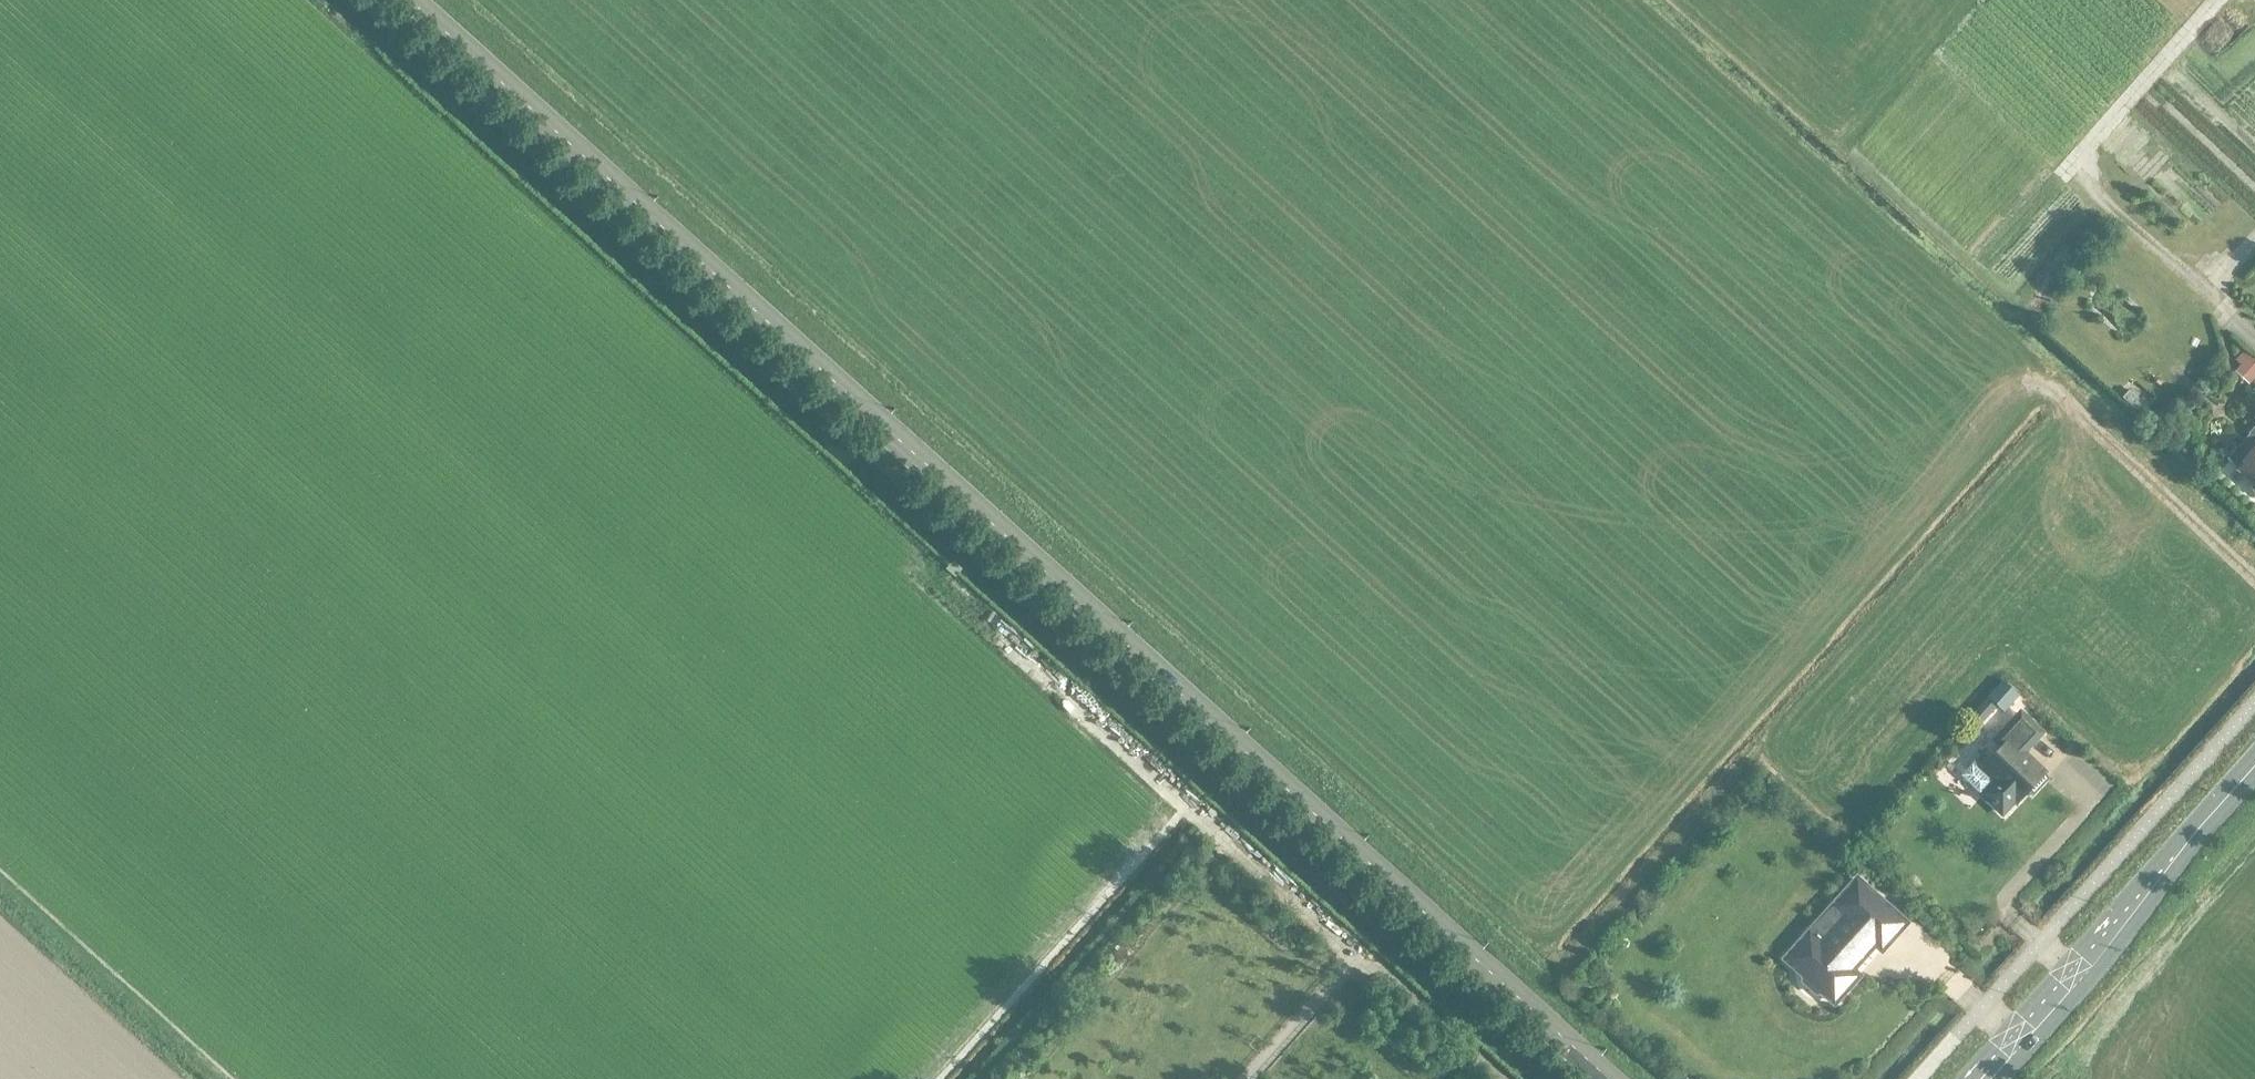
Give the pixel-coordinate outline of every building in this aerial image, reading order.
[(2253,381),(2254,378),(2254,355),(2245,347),(2232,366),(2253,381)] [(2241,469),(2254,481),(2254,453),(2241,469)] [(1973,708),(1990,724),(2021,692),(2004,676),(1973,708)] [(1974,760),(1961,774),(2003,813),(2016,800),(2018,802),(2036,782),(2043,788),(2052,779),(2024,752),(2042,733),(2022,713),(1997,739),(2004,746),(1983,768),(1974,760)] [(1809,934),(1822,946),(1799,971),(1806,977),(1805,981),(1817,991),(1821,990),(1834,1002),(1840,996),(1843,995),(1846,993),(1848,991),(1850,988),(1851,985),(1852,982),(1858,976),(1852,970),(1854,967),(1852,965),(1858,959),(1860,961),(1875,943),(1882,949),(1905,923),(1857,880),(1809,934)]
